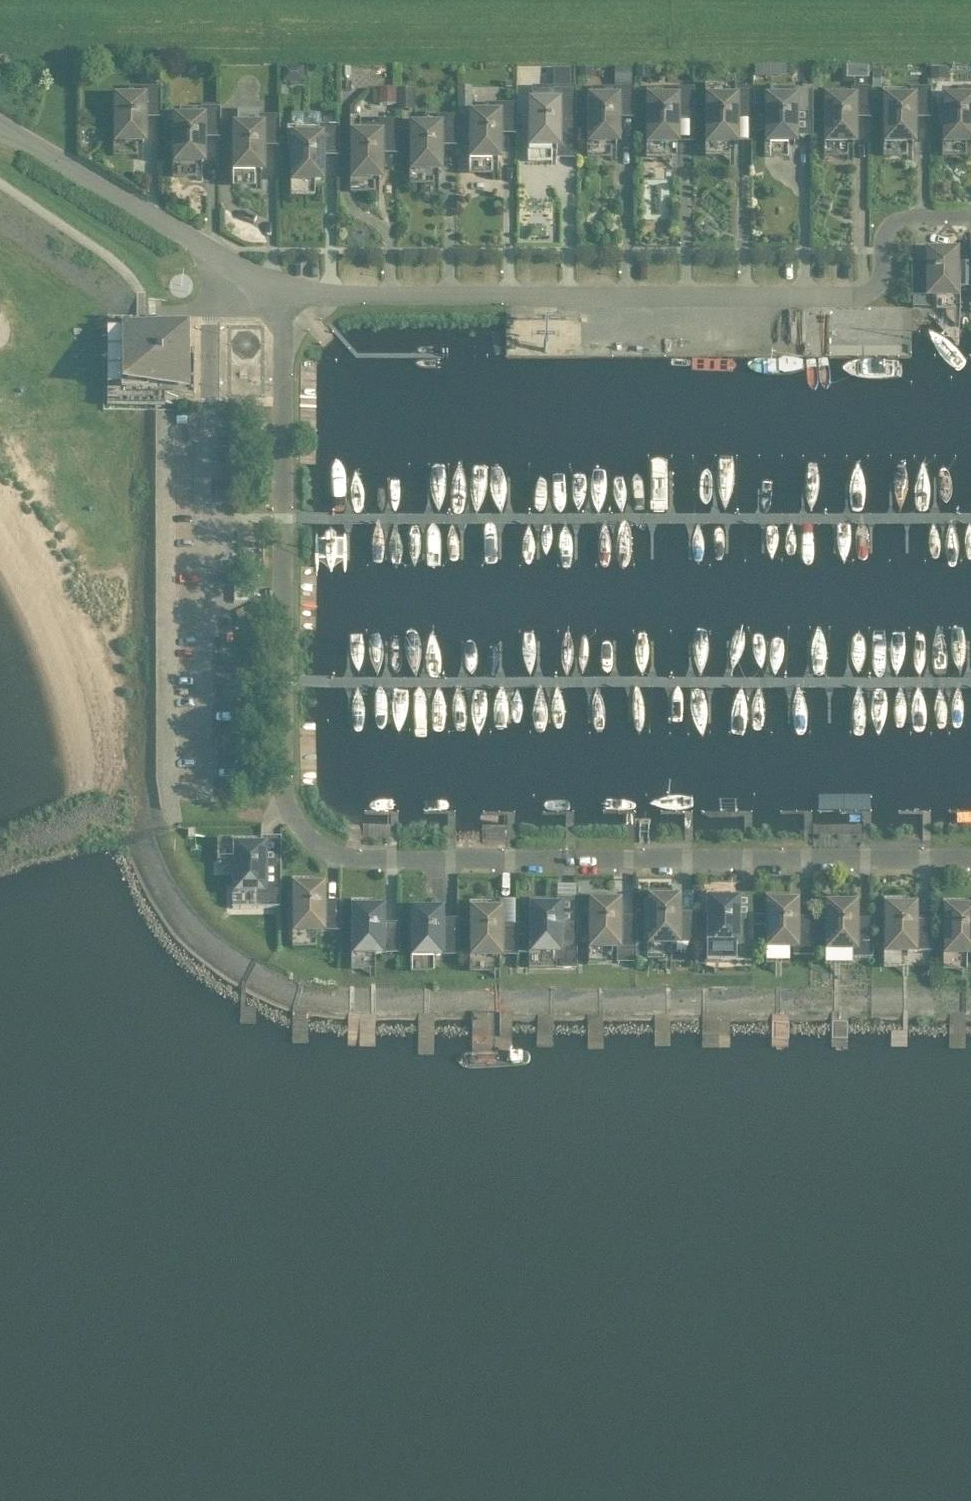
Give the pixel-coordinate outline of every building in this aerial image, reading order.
[(363,72),(362,87),(384,87),(383,93),(397,94),(397,73),(363,72)] [(159,115),(159,85),(129,85),(129,97),(117,97),(117,139),(142,139),(142,115),(159,115)] [(470,85),(457,85),(457,111),(470,111),(470,85)] [(633,85),(591,86),(591,139),(616,139),(616,115),(633,115),(633,85)] [(650,139),(675,139),(675,115),(692,115),(692,85),(662,86),(662,97),(650,97),(650,139)] [(752,115),(752,86),(721,85),(721,97),(709,97),(709,139),(734,139),(734,115),(752,115)] [(768,139),(793,139),(793,115),(811,115),(811,85),(792,86),(792,97),(768,97),(768,139)] [(870,115),(870,85),(852,85),(852,97),(827,97),(827,139),(853,139),(853,115),(870,115)] [(886,139),(912,139),(912,115),(929,115),(929,86),(911,86),(911,97),(886,97),(886,139)] [(970,139),(970,86),(958,86),(958,97),(946,97),(946,139),(970,139)] [(531,143),(557,143),(557,131),(574,131),(574,89),(531,90),(531,143)] [(472,155),(497,155),(497,131),(515,131),(515,101),(484,101),(484,113),(472,113),(472,155)] [(176,159),(201,159),(201,135),(219,135),(219,105),(200,105),(200,117),(176,117),(176,159)] [(235,167),(261,167),(261,143),(278,143),(278,113),(260,113),(260,108),(237,108),(237,125),(235,125),(235,167)] [(294,177),(320,177),(320,153),(337,153),(337,123),(318,123),(318,111),(291,111),(290,135),(294,135),(294,177)] [(413,167),(438,167),(438,143),(455,143),(455,113),(425,113),(425,125),(413,125),(413,167)] [(354,175),(379,175),(379,151),(396,151),(396,117),(358,118),(358,133),(354,133),(354,175)] [(911,259),(912,294),(954,294),(954,251),(929,251),(929,259),(911,259)] [(141,325),(132,325),(125,325),(125,384),(184,385),(184,372),(162,372),(162,351),(155,351),(155,325),(141,325)] [(162,372),(184,372),(184,325),(155,325),(155,351),(162,351),(162,372)] [(293,611),(306,612),(307,583),(294,582),(293,611)] [(262,846),(236,846),(236,887),(231,887),(231,905),(279,905),(279,858),(262,858),(262,846)] [(321,898),(321,886),(295,886),(296,928),(338,928),(338,898),(321,898)] [(693,911),(676,911),(676,898),(651,898),(651,940),(693,940),(693,911)] [(735,900),(710,900),(710,941),(706,941),(706,958),(753,958),(753,913),(735,913),(735,900)] [(634,915),(617,915),(617,902),(592,902),(592,945),(617,944),(617,960),(634,960),(634,915)] [(793,953),(812,953),(812,915),(794,915),(794,902),(769,902),(769,945),(793,945),(793,953)] [(852,954),(871,954),(871,917),(854,917),(854,904),(828,904),(828,946),(852,946),(852,954)] [(970,908),(946,908),(946,951),(947,951),(947,959),(962,959),(962,951),(970,951),(970,959),(970,905),(970,908)] [(575,963),(575,948),(575,919),(558,919),(558,906),(532,906),(532,948),(536,948),(536,955),(552,955),(552,948),(556,948),(556,963),(575,963)] [(930,919),(913,919),(913,906),(887,906),(887,948),(930,949),(930,919)] [(380,920),(380,908),(355,908),(355,950),(397,950),(397,920),(380,920)] [(439,916),(439,910),(414,910),(414,952),(457,952),(457,916),(439,916)] [(516,922),(498,923),(498,910),(473,910),(473,952),(516,952),(516,922)]
